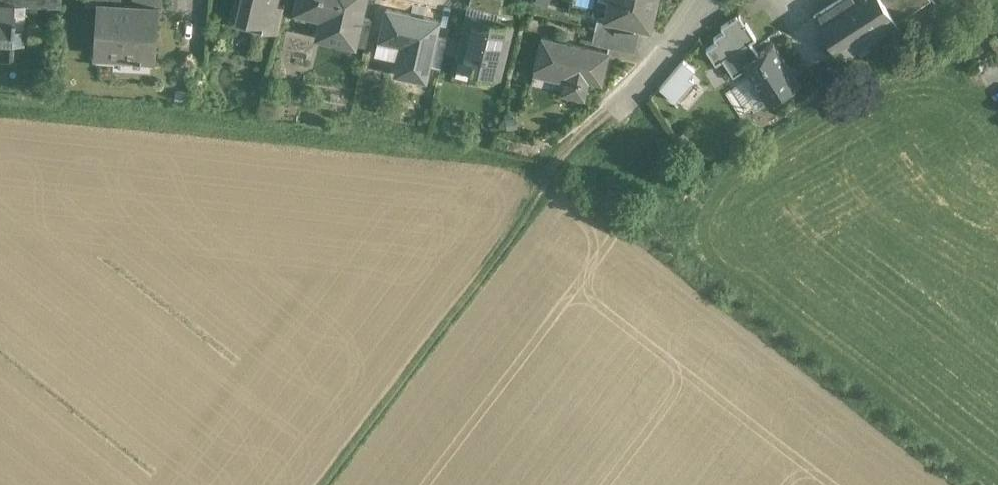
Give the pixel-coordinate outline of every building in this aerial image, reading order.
[(237,16),(263,22),(268,23),(273,2),(274,0),(241,0),(237,16)] [(294,18),(296,19),(298,9),(336,18),(332,38),(354,43),(354,42),(361,15),(364,0),(299,0),(294,18)] [(604,16),(612,18),(611,19),(639,25),(650,28),(657,0),(608,0),(604,16)] [(813,15),(840,56),(856,46),(870,37),(897,20),(884,0),(837,0),(813,15)] [(897,20),(927,0),(884,0),(897,20)] [(13,43),(14,28),(16,28),(16,15),(15,15),(15,4),(15,2),(0,1),(0,43),(13,43)] [(285,4),(273,2),(268,23),(263,22),(262,28),(267,29),(279,32),(285,4)] [(116,4),(102,3),(102,5),(100,40),(115,41),(114,54),(134,55),(133,62),(140,63),(141,56),(154,57),(157,7),(116,4)] [(439,20),(387,8),(380,37),(403,42),(396,72),(425,78),(428,66),(436,33),(439,20)] [(237,16),(225,13),(221,35),(226,46),(259,54),(259,55),(261,56),(267,29),(262,28),(263,22),(237,16)] [(511,23),(485,16),(485,17),(470,13),(466,26),(463,39),(459,54),(459,55),(460,55),(457,66),(472,70),(498,76),(502,60),(503,60),(507,42),(511,23)] [(372,18),(361,15),(354,42),(366,45),(372,18)] [(639,25),(611,19),(612,18),(604,16),(598,15),(595,29),(636,38),(639,25)] [(737,16),(721,26),(724,30),(714,37),(717,41),(706,48),(716,63),(723,58),(733,74),(745,66),(743,62),(758,52),(751,41),(756,37),(746,22),(742,24),(737,16)] [(636,38),(595,29),(592,41),(633,51),(636,38)] [(448,36),(436,33),(428,66),(440,68),(444,51),(448,36)] [(608,50),(542,35),(533,74),(565,81),(563,91),(584,95),(588,78),(601,80),(608,50)] [(463,39),(448,36),(444,51),(459,54),(463,39)] [(870,37),(856,46),(861,53),(875,45),(870,37)] [(800,82),(774,42),(758,52),(743,62),(745,66),(769,102),(800,82)] [(679,101),(681,97),(693,105),(703,91),(689,81),(698,69),(683,58),(661,89),(679,101)]
